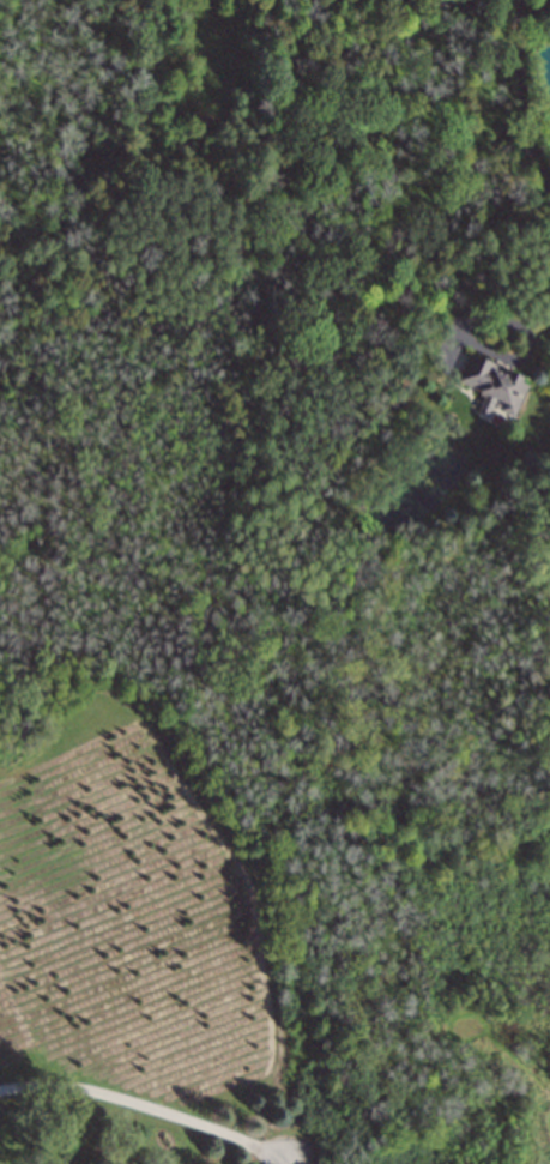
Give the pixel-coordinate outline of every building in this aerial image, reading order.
[(513,420),(530,380),(464,351),(451,381),(483,395),(479,405),(513,420)]
